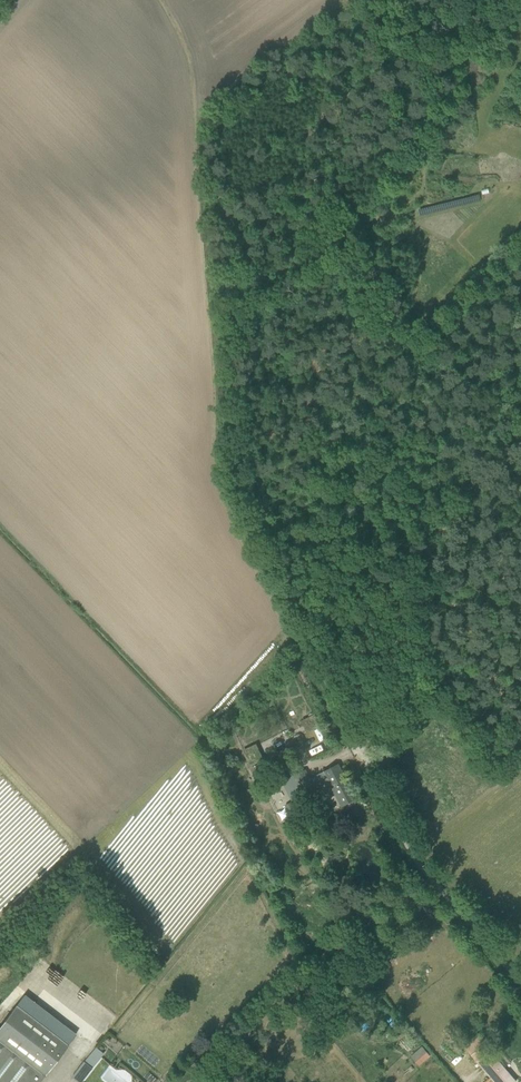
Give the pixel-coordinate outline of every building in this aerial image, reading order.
[(256,743),(242,749),(250,765),(263,758),(256,743)] [(289,748),(274,756),(278,765),(294,757),(289,748)] [(346,783),(348,782),(338,765),(317,776),(310,780),(306,770),(295,775),(305,796),(316,791),(314,787),(321,784),(326,793),(335,788),(338,795),(343,796),(348,794),(349,789),(346,783)] [(0,1027),(0,1081),(40,1081),(68,1045),(17,1005),(0,1027)] [(493,1080),(495,1081),(515,1081),(516,1081),(485,1044),(489,1040),(483,1033),(466,1048),(493,1080)] [(85,1059),(92,1065),(104,1053),(97,1047),(85,1059)] [(71,1077),(77,1081),(81,1081),(92,1068),(84,1061),(71,1077)]
